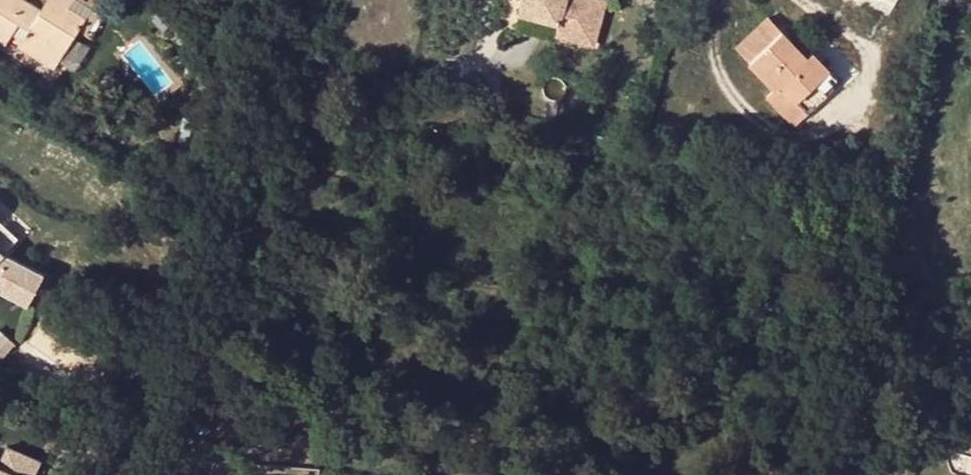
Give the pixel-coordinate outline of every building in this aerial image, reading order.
[(23,41),(57,61),(79,28),(91,35),(112,2),(109,0),(43,0),(39,8),(26,0),(0,0),(0,42),(5,44),(12,34),(23,41)] [(521,11),(560,21),(559,32),(596,41),(605,0),(523,0),(521,11)] [(748,69),(780,37),(767,24),(735,56),(748,69)] [(812,58),(807,63),(780,37),(748,69),(775,94),(780,89),(806,115),(837,81),(812,58)] [(18,48),(53,69),(57,61),(23,41),(18,48)] [(768,101),(795,126),(806,115),(780,89),(775,94),(768,101)] [(24,306),(40,275),(1,254),(0,253),(0,293),(24,306)] [(1,338),(0,339),(0,364),(14,349),(1,338)] [(35,458),(2,445),(0,450),(0,474),(29,474),(35,458)]
